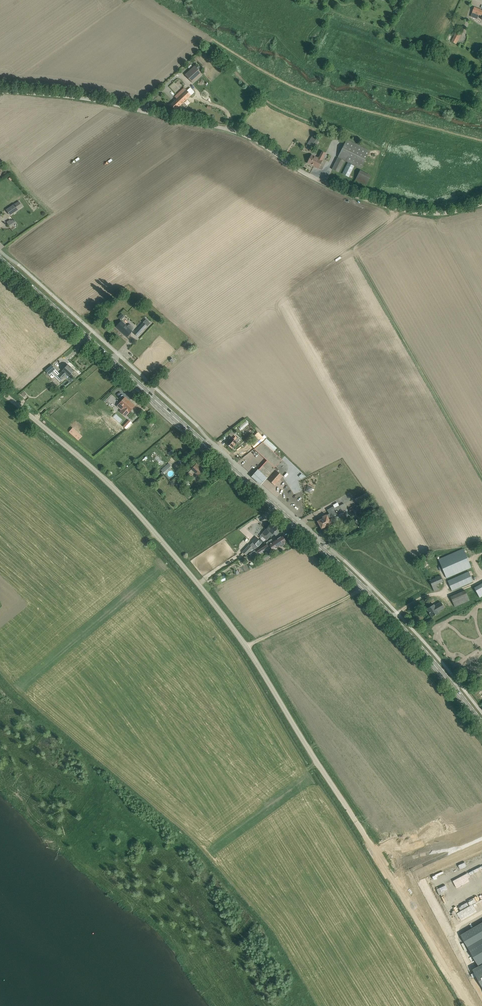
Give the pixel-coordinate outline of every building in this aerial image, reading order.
[(473,12),(481,15),(481,10),(475,7),(473,12)] [(452,41),(457,44),(462,33),(457,31),(452,41)] [(192,82),(202,74),(195,65),(185,74),(192,82)] [(191,95),(184,87),(175,96),(176,98),(170,104),(175,110),(191,95)] [(306,146),(312,150),(319,139),(312,135),(306,146)] [(347,139),(338,157),(361,168),(370,150),(347,139)] [(318,158),(311,155),(307,163),(318,168),(323,160),(322,160),(325,153),(321,151),(318,158)] [(339,172),(341,168),(344,161),(338,158),(335,165),(332,169),(339,172)] [(349,177),(351,172),(354,166),(348,163),(343,174),(349,177)] [(355,180),(366,185),(370,174),(359,170),(355,180)] [(15,203),(6,209),(10,215),(19,209),(15,203)] [(141,325),(137,330),(134,333),(137,336),(147,325),(148,327),(152,323),(148,319),(144,323),(141,325)] [(122,321),(116,326),(127,336),(132,331),(132,330),(134,329),(134,327),(131,324),(129,324),(127,326),(122,321)] [(69,377),(75,371),(72,368),(71,367),(68,364),(63,370),(63,371),(60,374),(55,369),(56,369),(52,365),(51,366),(47,369),(45,370),(49,375),(52,372),(53,374),(56,372),(62,379),(67,374),(69,377)] [(120,411),(126,416),(135,406),(125,397),(120,403),(124,407),(120,411)] [(263,442),(265,440),(259,433),(256,435),(262,442),(263,442)] [(232,448),(233,446),(237,442),(235,440),(237,437),(234,435),(226,443),(232,448)] [(258,470),(275,485),(282,476),(277,471),(278,469),(275,466),(280,461),(284,464),(286,463),(284,461),(287,459),(282,454),(279,457),(273,452),(277,448),(267,439),(265,440),(263,442),(262,442),(254,449),(267,460),(258,470)] [(172,467),(168,463),(161,470),(165,474),(172,467)] [(193,475),(195,472),(198,475),(203,469),(200,466),(199,466),(197,463),(189,471),(193,475)] [(357,503),(369,497),(366,493),(355,499),(357,503)] [(317,521),(319,524),(325,522),(347,509),(344,503),(335,508),(336,510),(326,515),(322,517),(323,518),(317,521)] [(325,522),(319,524),(322,528),(327,525),(328,526),(332,524),(331,524),(341,519),(342,521),(354,514),(351,508),(347,510),(347,509),(325,522)] [(271,523),(269,525),(266,528),(267,528),(263,533),(266,536),(267,535),(269,537),(273,533),(276,536),(279,532),(277,529),(277,528),(271,523)] [(273,550),(280,545),(281,546),(282,546),(285,544),(284,543),(286,541),(284,537),(282,535),(273,542),(270,544),(272,547),(273,550)] [(252,542),(258,547),(263,542),(256,537),(252,541),(252,542)] [(260,546),(255,549),(256,550),(258,553),(268,546),(266,542),(264,544),(260,546)] [(249,545),(249,544),(242,552),(246,555),(250,551),(251,552),(251,553),(253,552),(256,550),(255,549),(250,544),(249,545)] [(463,549),(448,555),(438,559),(446,578),(471,567),(463,549)] [(473,581),(469,571),(448,581),(452,590),(473,581)] [(434,591),(438,589),(439,589),(438,587),(440,586),(438,583),(443,581),(440,576),(430,580),(432,586),(434,591)] [(474,587),(479,597),(481,596),(481,583),(474,587)] [(455,606),(471,600),(467,589),(451,595),(455,606)] [(432,617),(434,615),(439,613),(438,611),(447,606),(444,600),(434,605),(434,604),(427,608),(432,617)] [(477,911),(481,908),(481,897),(472,902),(477,911)] [(451,930),(447,924),(444,925),(441,918),(438,920),(444,933),(451,930)] [(461,935),(480,966),(473,969),(481,984),(481,923),(461,935)]
